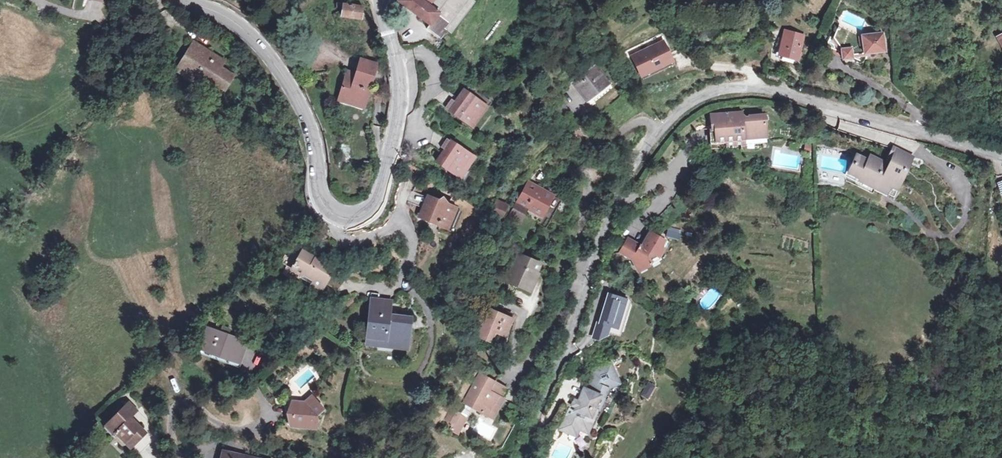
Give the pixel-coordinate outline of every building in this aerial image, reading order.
[(399,1),(430,24),(427,28),(441,39),(447,31),(451,33),(475,2),(473,0),(399,0),(399,1)] [(361,18),(363,6),(342,3),(340,15),(361,18)] [(850,56),(882,52),(880,32),(853,35),(836,28),(832,38),(839,50),(840,60),(850,59),(850,56)] [(798,59),(802,35),(785,31),(780,54),(798,59)] [(1001,52),(1001,33),(993,38),(1001,52)] [(658,37),(626,52),(637,79),(672,62),(658,37)] [(195,82),(199,74),(210,82),(211,81),(220,84),(226,74),(217,69),(222,60),(198,45),(192,55),(187,51),(180,62),(185,65),(180,73),(195,82)] [(363,76),(375,80),(379,63),(368,60),(363,76)] [(612,82),(597,61),(573,78),(587,99),(612,82)] [(375,80),(363,76),(362,78),(349,74),(342,99),(367,107),(375,80)] [(771,74),(770,82),(780,85),(782,76),(771,74)] [(483,104),(465,90),(456,102),(450,111),(473,127),(481,115),(477,113),(483,104)] [(450,111),(456,102),(452,99),(445,108),(450,111)] [(557,114),(560,115),(571,110),(566,100),(553,106),(557,114)] [(483,104),(477,113),(481,115),(487,107),(483,104)] [(746,122),(744,120),(743,119),(741,119),(741,115),(713,117),(715,148),(766,144),(763,117),(749,118),(749,122),(746,122)] [(441,148),(445,151),(451,142),(447,139),(441,148)] [(466,170),(475,158),(451,142),(445,151),(437,163),(457,176),(462,167),(466,170)] [(889,183),(896,187),(909,160),(895,153),(888,167),(870,158),(868,163),(857,158),(850,172),(860,178),(858,180),(884,193),(889,183)] [(462,167),(457,176),(460,179),(466,170),(462,167)] [(860,178),(850,172),(846,178),(856,184),(858,180),(860,178)] [(540,236),(560,194),(529,179),(509,220),(540,236)] [(891,197),(896,187),(889,183),(884,193),(891,197)] [(560,194),(540,236),(549,228),(562,208),(560,194)] [(495,197),(490,210),(501,215),(507,202),(495,197)] [(430,200),(423,219),(451,231),(460,213),(449,208),(449,203),(441,205),(430,200)] [(394,215),(389,212),(385,219),(390,222),(394,215)] [(666,235),(678,239),(681,230),(668,226),(666,235)] [(656,260),(661,251),(657,249),(662,242),(647,234),(642,241),(645,243),(641,248),(638,246),(637,249),(625,242),(618,253),(630,261),(633,272),(647,269),(646,263),(650,257),(656,260)] [(305,249),(292,267),(301,273),(299,277),(318,290),(332,269),(305,249)] [(521,259),(510,286),(528,294),(531,285),(534,285),(542,267),(521,259)] [(391,335),(391,342),(415,344),(417,312),(395,310),(396,295),(375,293),(371,333),(391,335)] [(611,303),(598,346),(601,347),(612,342),(614,334),(618,336),(627,307),(611,303)] [(614,334),(612,342),(623,345),(634,309),(627,307),(618,336),(614,334)] [(486,335),(493,314),(486,311),(478,332),(486,335)] [(486,335),(483,341),(499,346),(502,337),(510,339),(516,322),(493,314),(486,335)] [(226,330),(210,324),(201,349),(240,364),(250,339),(234,333),(236,327),(228,324),(226,330)] [(391,335),(371,333),(371,340),(391,342),(391,335)] [(502,337),(499,346),(512,351),(515,341),(510,339),(502,337)] [(581,410),(579,415),(577,419),(572,417),(563,438),(588,449),(601,418),(599,417),(605,403),(609,404),(612,396),(623,391),(614,371),(594,378),(588,397),(587,396),(581,410)] [(481,373),(464,402),(471,406),(490,418),(503,397),(489,389),(494,381),(481,373)] [(507,389),(494,381),(489,389),(503,397),(507,389)] [(273,400),(276,403),(279,403),(282,414),(289,417),(289,423),(304,423),(304,426),(315,426),(316,414),(322,408),(312,397),(306,401),(282,401),(282,395),(275,393),(273,400)] [(471,406),(464,402),(458,413),(465,417),(471,406)] [(105,426),(122,448),(138,434),(133,428),(139,422),(128,408),(105,426)] [(460,426),(465,417),(458,413),(450,409),(445,419),(452,422),(460,426)] [(456,434),(460,426),(452,422),(448,430),(456,434)]
